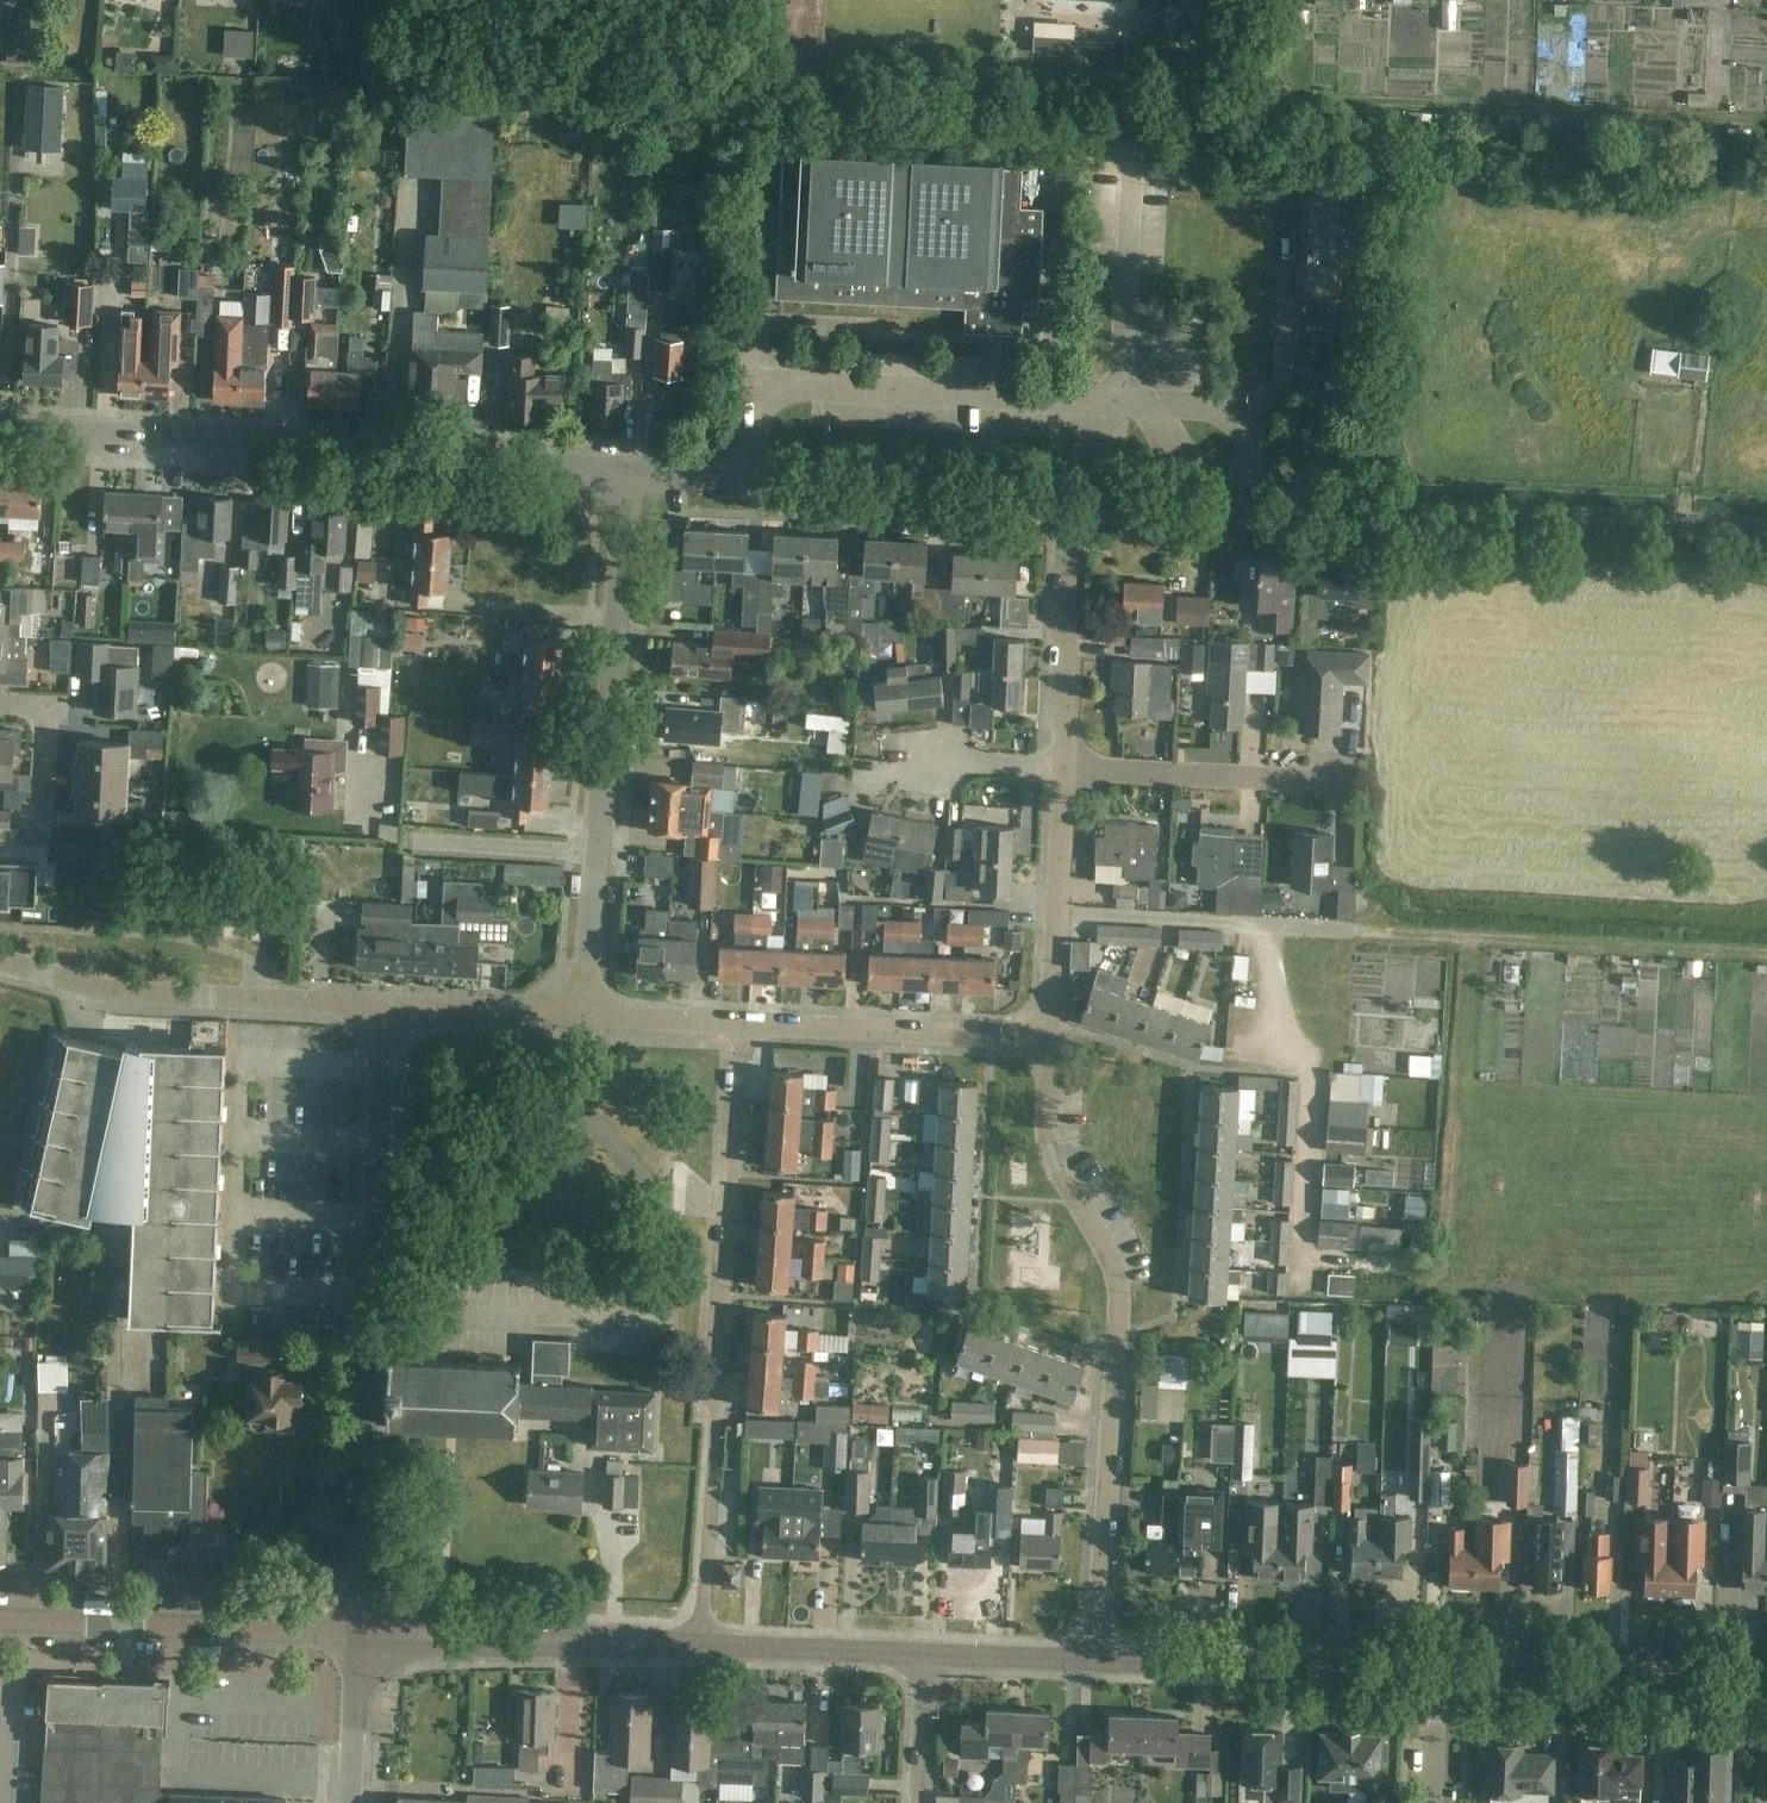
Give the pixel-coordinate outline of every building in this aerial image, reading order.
[(1414,5),(1415,0),(1397,0),(1396,21),(1441,23),(1442,6),(1414,5)] [(1618,46),(1617,13),(1593,13),(1594,47),(1618,46)] [(1115,77),(1117,42),(1074,40),(1074,37),(1034,35),(1031,87),(1055,89),(1055,77),(1072,78),(1072,74),(1084,74),(1084,76),(1115,77)] [(29,84),(25,148),(60,150),(63,86),(29,84)] [(489,239),(490,239),(497,115),(410,111),(406,175),(454,177),(451,236),(428,234),(425,287),(486,291),(489,239)] [(781,199),(776,284),(781,285),(781,298),(965,308),(964,332),(996,334),(997,329),(1022,330),(1023,311),(1039,312),(1044,208),(1021,207),(1023,168),(1005,168),(1005,161),(801,151),(799,200),(781,199)] [(148,176),(114,175),(113,208),(147,209),(148,176)] [(1363,246),(1365,215),(1365,212),(1347,211),(1349,182),(1302,179),(1299,227),(1294,227),(1294,228),(1307,229),(1306,240),(1300,239),(1299,252),(1306,252),(1305,268),(1292,267),(1291,268),(1297,269),(1295,297),(1348,300),(1351,246),(1363,246)] [(294,267),(280,266),(277,326),(291,326),(294,267)] [(200,276),(197,336),(212,336),(215,277),(200,276)] [(296,277),(294,318),(314,319),(316,278),(296,277)] [(70,285),(69,324),(94,324),(95,285),(70,285)] [(225,293),(226,311),(248,309),(247,291),(225,293)] [(656,375),(682,377),(683,363),(693,363),(697,306),(666,303),(664,339),(659,339),(656,375)] [(511,305),(492,304),(490,342),(509,343),(511,305)] [(566,320),(568,306),(547,304),(546,318),(566,320)] [(146,360),(145,395),(169,397),(171,363),(178,363),(181,311),(154,309),(152,360),(146,360)] [(434,390),(438,314),(415,313),(413,348),(410,410),(438,412),(439,391),(434,390)] [(454,379),(455,371),(480,372),(482,332),(458,331),(458,315),(438,314),(434,390),(439,391),(438,412),(452,413),(452,410),(458,411),(460,379),(454,379)] [(145,395),(146,360),(140,360),(142,316),(130,315),(129,326),(122,325),(118,394),(145,395)] [(240,401),(244,321),(244,316),(218,315),(214,400),(240,401)] [(244,321),(240,401),(265,403),(269,322),(244,321)] [(27,354),(25,354),(24,380),(62,382),(62,376),(75,376),(77,344),(57,343),(58,324),(28,323),(27,354)] [(316,325),(315,332),(312,332),(310,371),(306,373),(306,383),(310,386),(309,405),(334,406),(336,371),(339,326),(316,325)] [(624,355),(643,356),(644,327),(625,326),(624,355)] [(1650,372),(1677,375),(1680,351),(1653,348),(1650,372)] [(336,371),(334,406),(360,408),(361,390),(376,391),(377,360),(363,360),(364,351),(348,350),(347,372),(336,371)] [(1677,377),(1707,380),(1709,355),(1680,351),(1677,377)] [(563,377),(544,376),(532,376),(533,356),(513,355),(510,416),(542,417),(542,401),(561,402),(563,377)] [(612,360),(594,359),(591,420),(621,421),(622,398),(630,398),(631,373),(611,372),(612,360)] [(1022,452),(1023,444),(1010,443),(1010,451),(1022,452)] [(11,481),(0,481),(0,512),(9,513),(11,481)] [(42,483),(11,481),(9,513),(8,521),(21,522),(22,513),(41,514),(42,483)] [(117,569),(130,570),(134,493),(106,491),(104,527),(119,528),(117,569)] [(162,494),(134,493),(130,570),(130,575),(143,575),(144,557),(164,558),(165,528),(160,528),(162,494)] [(215,554),(215,536),(230,537),(232,498),(201,496),(200,519),(183,519),(181,568),(198,568),(199,554),(215,554)] [(242,567),(258,568),(259,547),(269,547),(270,536),(287,536),(289,501),(259,500),(257,524),(249,523),(249,534),(243,534),(242,567)] [(307,526),(306,536),(300,536),(298,594),(312,595),(313,567),(325,567),(326,550),(343,550),(344,543),(346,504),(315,503),(314,527),(307,526)] [(418,523),(415,559),(449,562),(452,532),(432,530),(433,516),(414,514),(413,523),(418,523)] [(358,527),(356,554),(371,555),(372,528),(358,527)] [(715,567),(717,530),(687,528),(685,569),(670,568),(668,599),(683,600),(684,583),(696,584),(697,566),(715,567)] [(748,532),(717,530),(715,567),(734,568),(733,586),(745,586),(743,624),(758,625),(759,611),(761,573),(746,572),(748,532)] [(805,581),(805,571),(807,535),(777,533),(774,574),(761,573),(759,611),(772,612),(773,595),(783,596),(784,579),(805,581)] [(807,535),(805,571),(805,581),(825,582),(824,598),(829,599),(826,635),(846,636),(847,616),(846,616),(849,574),(848,578),(835,577),(838,537),(807,535)] [(877,575),(895,576),(897,539),(866,537),(864,575),(849,574),(846,616),(847,616),(863,617),(864,593),(876,593),(877,575)] [(928,541),(897,539),(895,576),(912,577),(911,595),(923,596),(921,624),(937,625),(937,622),(939,592),(939,588),(924,587),(925,577),(926,578),(928,541)] [(25,561),(26,542),(0,541),(0,560),(25,561)] [(280,551),(279,565),(278,583),(297,584),(299,552),(280,551)] [(984,591),(986,554),(955,552),(953,593),(939,592),(937,622),(952,623),(964,623),(964,619),(965,607),(966,590),(984,591)] [(1017,555),(986,554),(984,591),(1002,592),(1000,625),(1028,626),(1029,597),(1015,596),(1017,555)] [(79,577),(79,555),(61,555),(61,577),(79,577)] [(85,555),(84,582),(101,583),(103,556),(85,555)] [(1295,570),(1293,570),(1292,589),(1275,588),(1277,559),(1244,557),(1244,559),(1237,559),(1235,578),(1242,578),(1241,605),(1262,606),(1260,628),(1291,630),(1295,570)] [(384,585),(384,559),(363,559),(362,585),(384,585)] [(449,562),(415,559),(412,596),(407,595),(406,604),(426,605),(427,590),(447,592),(449,562)] [(1330,595),(1353,596),(1353,605),(1373,606),(1375,578),(1358,577),(1359,564),(1321,562),(1319,592),(1304,591),(1303,618),(1328,619),(1330,595)] [(221,564),(219,599),(237,601),(240,566),(221,564)] [(341,564),(339,589),(353,589),(354,565),(341,564)] [(1142,619),(1162,620),(1164,583),(1125,581),(1124,611),(1142,612),(1142,619)] [(26,635),(26,634),(20,634),(21,611),(31,611),(32,587),(4,586),(0,586),(0,634),(26,635)] [(81,594),(79,625),(91,626),(93,594),(81,594)] [(1178,596),(1177,623),(1209,624),(1210,597),(1178,596)] [(395,611),(353,608),(351,632),(394,635),(395,611)] [(419,650),(421,614),(402,613),(401,634),(397,633),(396,648),(419,650)] [(235,616),(217,615),(216,644),(233,645),(235,616)] [(525,662),(524,667),(559,670),(562,640),(542,639),(544,623),(528,621),(526,647),(513,646),(509,648),(509,658),(512,661),(525,662)] [(862,622),(860,660),(875,661),(877,623),(862,622)] [(941,626),(940,667),(955,668),(956,626),(941,626)] [(957,627),(957,641),(981,642),(981,628),(957,627)] [(771,634),(739,632),(715,630),(714,644),(674,641),(671,674),(730,679),(732,661),(748,662),(749,653),(769,655),(771,634)] [(0,634),(0,667),(2,667),(2,680),(0,680),(0,681),(28,682),(29,660),(8,659),(9,635),(26,636),(26,635),(0,634)] [(996,637),(994,670),(994,671),(1026,673),(1026,657),(1022,657),(1022,639),(996,637)] [(1131,655),(1164,656),(1179,657),(1180,641),(1132,638),(1131,655)] [(1273,670),(1274,643),(1211,640),(1208,692),(1214,692),(1213,718),(1244,719),(1246,668),(1256,668),(1256,669),(1273,670)] [(96,711),(136,713),(138,666),(108,664),(110,643),(80,641),(78,675),(98,676),(96,711)] [(1341,680),(1368,682),(1369,654),(1311,650),(1309,670),(1305,670),(1301,729),(1338,732),(1341,680)] [(355,682),(353,721),(379,723),(378,750),(404,752),(406,712),(389,711),(392,655),(361,654),(359,682),(355,682)] [(1148,714),(1149,696),(1171,698),(1173,663),(1114,660),(1113,686),(1118,686),(1116,713),(1148,714)] [(906,663),(910,705),(944,702),(941,675),(925,676),(924,662),(906,663)] [(910,705),(906,663),(887,666),(889,680),(874,682),(877,709),(910,705)] [(557,699),(559,670),(524,667),(520,711),(536,712),(537,697),(557,699)] [(1025,687),(1026,673),(994,671),(994,670),(970,669),(970,671),(955,670),(954,694),(969,695),(969,688),(993,689),(993,705),(1000,705),(1000,711),(1011,711),(1012,705),(1019,706),(1020,687),(1025,687)] [(341,696),(346,679),(325,672),(319,690),(341,696)] [(718,730),(744,733),(746,697),(721,695),(720,709),(705,708),(705,710),(668,707),(666,739),(703,742),(705,724),(719,725),(718,730)] [(779,728),(781,701),(769,701),(769,706),(766,706),(765,727),(779,728)] [(139,716),(138,728),(164,730),(165,718),(139,716)] [(506,720),(475,717),(473,741),(505,743),(506,720)] [(19,788),(20,772),(13,772),(14,753),(20,753),(21,730),(0,728),(0,787),(19,788)] [(76,775),(128,778),(129,757),(147,758),(147,756),(163,757),(164,730),(138,728),(134,728),(134,743),(81,740),(80,758),(77,757),(76,775)] [(518,738),(515,775),(550,778),(552,748),(533,747),(534,731),(519,730),(518,738)] [(293,767),(292,780),(288,780),(287,807),(333,809),(334,775),(347,769),(348,739),(308,737),(307,749),(274,748),(274,767),(293,767)] [(488,751),(469,750),(468,768),(487,769),(488,751)] [(722,786),(723,778),(724,764),(694,761),(692,782),(653,779),(651,805),(711,810),(711,809),(713,785),(722,786)] [(547,807),(550,778),(515,775),(461,771),(459,791),(505,795),(505,792),(515,793),(512,820),(527,821),(528,806),(547,807)] [(128,778),(76,775),(75,794),(78,794),(77,811),(130,814),(129,828),(159,829),(159,813),(144,812),(145,801),(127,800),(128,778)] [(425,816),(456,815),(454,781),(423,783),(425,816)] [(711,810),(651,805),(649,831),(698,835),(696,854),(721,856),(723,835),(725,810),(711,809),(711,810)] [(476,809),(475,829),(499,829),(499,810),(476,809)] [(828,833),(856,823),(851,809),(823,819),(828,833)] [(10,826),(11,810),(0,810),(0,826),(10,826)] [(872,810),(867,837),(863,860),(895,866),(897,860),(905,817),(872,810)] [(905,817),(897,860),(895,866),(917,870),(918,864),(923,865),(931,861),(938,823),(905,817)] [(1127,877),(1139,877),(1155,878),(1158,824),(1106,821),(1105,835),(1097,835),(1096,863),(1125,864),(1125,876),(1114,876),(1113,896),(1137,898),(1138,883),(1126,882),(1127,877)] [(976,858),(1012,859),(1014,826),(987,825),(977,825),(976,848),(961,847),(962,827),(948,827),(946,856),(976,857),(976,858)] [(1199,864),(1199,869),(1198,881),(1220,882),(1220,881),(1234,882),(1236,828),(1201,826),(1200,839),(1198,839),(1195,842),(1194,859),(1197,864),(1199,864)] [(1296,831),(1293,885),(1329,887),(1330,867),(1329,867),(1331,833),(1296,831)] [(647,854),(646,874),(672,875),(673,855),(647,854)] [(691,856),(689,904),(714,905),(715,857),(691,856)] [(975,876),(985,877),(984,892),(1011,893),(1012,859),(976,858),(975,876)] [(38,863),(0,861),(0,905),(9,905),(9,904),(36,905),(38,863)] [(792,889),(792,863),(772,862),(771,889),(792,889)] [(928,868),(923,896),(939,899),(944,870),(928,868)] [(428,923),(428,939),(426,971),(477,974),(479,928),(480,919),(493,920),(495,895),(482,894),(483,881),(445,878),(443,924),(428,923)] [(839,880),(819,878),(819,888),(838,889),(839,880)] [(1245,913),(1261,914),(1263,882),(1247,882),(1245,913)] [(971,884),(947,883),(946,898),(970,899),(971,884)] [(1356,888),(1339,887),(1337,918),(1354,919),(1356,888)] [(357,967),(426,971),(428,939),(410,938),(410,925),(411,925),(412,904),(364,901),(363,928),(359,928),(357,967)] [(840,903),(839,927),(853,928),(854,904),(840,903)] [(884,939),(884,953),(869,952),(868,984),(900,986),(902,954),(903,940),(902,940),(903,919),(878,918),(878,903),(863,903),(862,928),(877,929),(876,939),(884,939)] [(648,910),(647,921),(642,921),(641,937),(640,937),(638,975),(666,977),(669,923),(670,923),(670,911),(648,910)] [(734,932),(753,933),(753,913),(735,912),(734,932)] [(772,914),(753,913),(753,933),(752,947),(750,978),(782,980),(783,949),(767,948),(767,933),(771,934),(772,914)] [(797,949),(783,949),(782,980),(813,981),(816,915),(799,914),(797,949)] [(816,915),(813,981),(845,983),(846,952),(832,951),(834,916),(816,915)] [(902,940),(903,940),(921,941),(922,920),(903,919),(902,940)] [(696,921),(670,923),(669,923),(666,977),(696,975),(697,938),(695,938),(696,921)] [(947,944),(965,945),(966,923),(948,922),(947,944)] [(966,923),(965,945),(984,946),(985,924),(966,923)] [(1140,928),(1098,925),(1097,941),(1139,943),(1140,928)] [(1140,928),(1139,943),(1161,945),(1161,929),(1140,928)] [(1201,931),(1179,929),(1178,945),(1200,946),(1201,931)] [(1201,931),(1200,946),(1222,948),(1223,932),(1201,931)] [(750,978),(752,947),(720,946),(719,977),(750,978)] [(1238,980),(1255,980),(1254,953),(1237,953),(1238,980)] [(933,955),(902,954),(900,986),(932,987),(933,955)] [(963,989),(964,957),(933,955),(932,987),(963,989)] [(964,957),(963,989),(995,990),(996,958),(964,957)] [(1505,986),(1524,985),(1523,959),(1504,960),(1505,986)] [(1084,1020),(1110,1029),(1122,993),(1107,988),(1113,971),(1099,966),(1093,983),(1081,1020),(1084,1020)] [(1151,1002),(1122,993),(1110,1029),(1139,1038),(1151,1002)] [(1151,1002),(1139,1038),(1168,1048),(1180,1012),(1154,1003),(1151,1002)] [(1493,1002),(1493,1070),(1509,1071),(1510,1003),(1493,1002)] [(1208,1022),(1180,1012),(1168,1048),(1197,1058),(1209,1022),(1208,1022)] [(214,1320),(217,1251),(217,1235),(218,1220),(219,1220),(228,1020),(192,1018),(191,1044),(143,1042),(142,1046),(127,1042),(126,1050),(58,1035),(21,1205),(80,1218),(83,1208),(135,1210),(135,1216),(135,1231),(134,1248),(131,1316),(130,1316),(130,1319),(222,1323),(223,1320),(214,1320)] [(1554,1075),(1554,1065),(1564,1065),(1564,1033),(1532,1033),(1533,1076),(1554,1075)] [(1208,1040),(1206,1053),(1227,1056),(1229,1043),(1208,1040)] [(770,1102),(802,1105),(836,1107),(837,1088),(803,1085),(804,1073),(773,1070),(770,1102)] [(1335,1098),(1380,1098),(1380,1072),(1335,1071),(1335,1098)] [(1278,1076),(1240,1074),(1239,1086),(1277,1088),(1278,1076)] [(877,1076),(874,1107),(892,1108),(894,1077),(877,1076)] [(1295,1122),(1298,1079),(1282,1078),(1280,1121),(1295,1122)] [(938,1111),(975,1113),(977,1083),(940,1081),(938,1111)] [(1200,1115),(1237,1118),(1239,1087),(1202,1085),(1200,1115)] [(770,1102),(768,1134),(834,1138),(835,1119),(801,1116),(802,1105),(770,1102)] [(889,1138),(892,1108),(874,1107),(872,1137),(889,1138)] [(974,1143),(975,1113),(938,1111),(936,1141),(974,1143)] [(1250,1118),(1237,1118),(1200,1115),(1198,1145),(1235,1148),(1236,1131),(1249,1131),(1250,1118)] [(1294,1144),(1295,1122),(1280,1121),(1278,1143),(1294,1144)] [(1366,1127),(1328,1124),(1326,1151),(1364,1153),(1366,1127)] [(833,1155),(834,1138),(768,1134),(766,1166),(797,1168),(799,1147),(812,1148),(811,1153),(833,1155)] [(889,1138),(872,1137),(871,1157),(888,1159),(889,1138)] [(972,1173),(974,1143),(936,1141),(935,1171),(972,1173)] [(1234,1178),(1234,1177),(1235,1148),(1198,1145),(1196,1175),(1234,1178)] [(1291,1182),(1293,1160),(1277,1159),(1276,1181),(1291,1182)] [(1354,1166),(1325,1164),(1324,1183),(1353,1185),(1354,1166)] [(971,1204),(972,1173),(935,1171),(934,1187),(917,1186),(917,1200),(918,1200),(918,1201),(971,1204)] [(870,1174),(868,1198),(885,1199),(885,1197),(896,1198),(896,1191),(886,1190),(887,1176),(870,1174)] [(1234,1177),(1234,1178),(1196,1175),(1194,1205),(1232,1208),(1232,1207),(1233,1189),(1246,1190),(1247,1178),(1234,1177)] [(1290,1204),(1291,1182),(1276,1181),(1274,1203),(1290,1204)] [(764,1191),(761,1223),(793,1225),(793,1222),(826,1225),(828,1207),(794,1204),(795,1193),(764,1191)] [(884,1219),(885,1199),(868,1198),(866,1217),(884,1219)] [(969,1234),(971,1204),(918,1201),(917,1228),(932,1229),(931,1232),(969,1234)] [(1375,1218),(1375,1203),(1357,1203),(1358,1218),(1375,1218)] [(1232,1207),(1232,1208),(1194,1205),(1193,1235),(1230,1238),(1231,1219),(1242,1220),(1242,1208),(1232,1207)] [(844,1208),(829,1207),(828,1225),(843,1226),(844,1208)] [(1288,1241),(1289,1219),(1273,1218),(1272,1240),(1288,1241)] [(1361,1222),(1350,1221),(1348,1246),(1401,1250),(1404,1223),(1361,1219),(1361,1222)] [(1325,1221),(1324,1237),(1347,1238),(1348,1222),(1325,1221)] [(790,1256),(793,1225),(761,1223),(759,1254),(790,1256)] [(1413,1223),(1411,1251),(1432,1252),(1434,1224),(1413,1223)] [(865,1226),(863,1259),(882,1260),(884,1236),(888,1236),(889,1228),(865,1226)] [(967,1264),(969,1234),(931,1232),(930,1262),(967,1264)] [(853,1249),(853,1234),(836,1235),(837,1250),(853,1249)] [(1228,1267),(1230,1238),(1193,1235),(1191,1265),(1228,1267)] [(805,1238),(804,1256),(825,1258),(826,1257),(827,1240),(805,1238)] [(1288,1241),(1272,1240),(1270,1262),(1286,1263),(1288,1241)] [(788,1288),(790,1256),(759,1254),(757,1286),(788,1288)] [(825,1258),(804,1256),(803,1274),(824,1276),(825,1267),(834,1268),(835,1258),(826,1257),(825,1258)] [(880,1280),(882,1260),(863,1259),(861,1278),(880,1280)] [(856,1262),(839,1261),(837,1278),(854,1279),(856,1262)] [(966,1294),(967,1264),(930,1262),(929,1276),(913,1275),(913,1290),(928,1291),(928,1292),(966,1294)] [(1240,1281),(1241,1268),(1228,1267),(1191,1265),(1189,1296),(1226,1298),(1227,1280),(1240,1281)] [(1285,1293),(1286,1271),(1270,1270),(1268,1292),(1285,1293)] [(1354,1294),(1355,1274),(1329,1273),(1328,1292),(1354,1294)] [(1473,1308),(1473,1309),(1473,1329),(1486,1329),(1486,1308),(1473,1308)] [(1333,1310),(1300,1309),(1299,1341),(1331,1342),(1333,1310)] [(754,1311),(752,1343),(784,1346),(786,1314),(754,1311)] [(1395,1315),(1395,1360),(1417,1361),(1418,1315),(1395,1315)] [(986,1370),(998,1334),(969,1324),(957,1360),(974,1365),(970,1376),(982,1380),(986,1370)] [(798,1328),(797,1346),(818,1347),(819,1329),(798,1328)] [(1015,1380),(1027,1344),(998,1334),(986,1370),(1014,1379),(1015,1380)] [(518,1414),(526,1414),(590,1417),(589,1445),(652,1449),(655,1392),(615,1390),(615,1395),(592,1394),(592,1386),(560,1384),(560,1372),(569,1373),(571,1340),(534,1338),(532,1383),(520,1382),(521,1365),(390,1359),(387,1425),(518,1431),(518,1414)] [(297,1399),(303,1400),(303,1380),(289,1380),(290,1368),(265,1368),(265,1359),(272,1360),(272,1342),(239,1340),(238,1358),(247,1359),(247,1378),(251,1378),(250,1420),(250,1422),(251,1424),(253,1427),(254,1428),(257,1429),(260,1430),(262,1430),(264,1430),(265,1429),(267,1428),(268,1426),(269,1424),(270,1421),(270,1420),(296,1421),(297,1399)] [(784,1346),(752,1343),(749,1375),(781,1377),(781,1375),(784,1346)] [(1330,1371),(1330,1343),(1314,1343),(1314,1371),(1330,1371)] [(1043,1389),(1055,1354),(1027,1344),(1015,1380),(1042,1389),(1043,1389)] [(1043,1389),(1058,1395),(1055,1403),(1068,1408),(1071,1399),(1072,1399),(1085,1364),(1055,1354),(1043,1389)] [(1161,1379),(1188,1381),(1189,1381),(1190,1364),(1190,1356),(1162,1354),(1161,1379)] [(43,1357),(43,1385),(72,1386),(72,1357),(43,1357)] [(796,1359),(795,1376),(795,1378),(816,1380),(816,1378),(817,1360),(796,1359)] [(1207,1365),(1190,1364),(1189,1381),(1188,1381),(1187,1388),(1206,1389),(1207,1365)] [(795,1376),(781,1375),(781,1377),(749,1375),(747,1406),(779,1409),(781,1386),(794,1387),(793,1394),(815,1395),(815,1392),(828,1393),(830,1379),(816,1378),(816,1380),(795,1378),(795,1376)] [(1159,1384),(1143,1383),(1141,1416),(1157,1417),(1159,1384)] [(146,1522),(145,1550),(163,1551),(164,1543),(190,1544),(191,1523),(207,1524),(208,1472),(192,1471),(193,1407),(169,1407),(169,1396),(137,1395),(134,1495),(132,1495),(132,1499),(134,1499),(134,1522),(146,1522)] [(47,1566),(108,1568),(108,1546),(107,1515),(109,1452),(107,1397),(84,1398),(85,1451),(58,1450),(54,1513),(47,1513),(47,1566)] [(1739,1427),(1740,1398),(1730,1398),(1729,1427),(1739,1427)] [(973,1419),(974,1401),(952,1400),(952,1418),(973,1419)] [(996,1402),(974,1401),(973,1419),(995,1420),(996,1402)] [(892,1417),(892,1403),(855,1402),(855,1417),(892,1417)] [(850,1404),(818,1403),(817,1421),(850,1421),(850,1404)] [(1596,1406),(1581,1405),(1580,1439),(1585,1439),(1585,1446),(1597,1446),(1598,1421),(1590,1421),(1590,1416),(1595,1416),(1596,1406)] [(1017,1429),(1016,1431),(1056,1432),(1057,1413),(1013,1411),(1012,1429),(1017,1429)] [(1576,1512),(1579,1415),(1563,1414),(1562,1449),(1556,1448),(1554,1512),(1576,1512)] [(1428,1499),(1429,1475),(1431,1421),(1413,1420),(1411,1474),(1410,1498),(1428,1499)] [(1233,1462),(1252,1463),(1254,1424),(1235,1423),(1233,1462)] [(939,1427),(897,1425),(897,1440),(939,1441),(939,1427)] [(824,1467),(846,1468),(848,1429),(826,1428),(824,1467)] [(994,1448),(995,1430),(977,1429),(977,1448),(994,1448)] [(1432,1430),(1432,1436),(1433,1436),(1432,1448),(1447,1449),(1448,1430),(1432,1430)] [(1056,1434),(1056,1432),(1016,1431),(1016,1435),(1019,1436),(1018,1459),(1057,1461),(1059,1434),(1056,1434)] [(1725,1479),(1749,1480),(1750,1442),(1726,1441),(1725,1479)] [(6,1564),(7,1507),(25,1508),(25,1506),(24,1506),(24,1456),(23,1456),(23,1442),(0,1442),(0,1564),(6,1564)] [(1468,1450),(1466,1473),(1478,1474),(1480,1451),(1468,1450)] [(1316,1475),(1332,1476),(1333,1454),(1317,1454),(1316,1475)] [(608,1459),(607,1474),(622,1474),(623,1459),(608,1459)] [(1334,1462),(1333,1507),(1351,1507),(1353,1462),(1334,1462)] [(1510,1462),(1507,1503),(1528,1504),(1530,1463),(1510,1462)] [(1211,1513),(1227,1513),(1229,1464),(1215,1463),(1215,1473),(1201,1473),(1200,1494),(1212,1495),(1211,1513)] [(1651,1466),(1628,1465),(1627,1499),(1650,1500),(1651,1466)] [(562,1510),(581,1511),(583,1472),(529,1469),(527,1504),(562,1506),(562,1510)] [(953,1513),(964,1513),(966,1471),(944,1469),(942,1512),(953,1513)] [(846,1470),(845,1510),(869,1511),(870,1471),(846,1470)] [(1431,1470),(1430,1502),(1450,1503),(1451,1470),(1431,1470)] [(1624,1474),(1607,1473),(1606,1498),(1623,1499),(1624,1474)] [(623,1507),(623,1504),(637,1505),(639,1481),(625,1480),(625,1475),(606,1474),(604,1506),(623,1507)] [(794,1498),(791,1557),(819,1559),(821,1524),(822,1524),(823,1510),(842,1511),(843,1478),(824,1477),(824,1490),(794,1489),(794,1491),(793,1498),(794,1498)] [(919,1507),(892,1506),(889,1561),(917,1563),(918,1531),(937,1531),(939,1478),(920,1477),(919,1507)] [(1164,1493),(1177,1493),(1178,1478),(1165,1477),(1164,1493)] [(1702,1479),(1701,1506),(1720,1507),(1721,1479),(1702,1479)] [(1046,1506),(1063,1507),(1064,1488),(1047,1487),(1046,1506)] [(1595,1489),(1578,1488),(1577,1512),(1594,1513),(1595,1489)] [(793,1498),(794,1491),(759,1489),(757,1539),(764,1539),(763,1556),(791,1557),(794,1498),(793,1498)] [(1377,1539),(1379,1539),(1378,1574),(1403,1575),(1405,1541),(1410,1541),(1411,1519),(1395,1518),(1396,1493),(1382,1493),(1381,1514),(1379,1514),(1377,1539)] [(1146,1572),(1173,1574),(1177,1495),(1164,1494),(1162,1534),(1147,1533),(1146,1572)] [(1190,1495),(1177,1495),(1173,1574),(1202,1575),(1204,1536),(1189,1535),(1190,1495)] [(1282,1511),(1279,1578),(1305,1579),(1307,1544),(1312,1544),(1313,1503),(1282,1501),(1282,1511)] [(1282,1511),(1282,1503),(1279,1503),(1263,1502),(1247,1502),(1245,1552),(1254,1552),(1253,1577),(1279,1578),(1282,1511)] [(889,1561),(892,1506),(878,1505),(877,1521),(864,1521),(862,1560),(889,1561)] [(1354,1539),(1352,1573),(1378,1574),(1379,1539),(1377,1539),(1379,1514),(1379,1508),(1356,1506),(1356,1516),(1349,1516),(1348,1538),(1354,1539)] [(975,1531),(952,1530),(950,1564),(991,1566),(992,1531),(992,1528),(993,1510),(993,1509),(976,1508),(976,1514),(975,1531)] [(1745,1508),(1744,1532),(1738,1532),(1737,1555),(1743,1555),(1742,1589),(1766,1590),(1766,1509),(1745,1508)] [(1019,1567),(1060,1569),(1062,1534),(1061,1534),(1062,1512),(1046,1511),(1045,1534),(1021,1533),(1019,1567)] [(1644,1592),(1670,1594),(1674,1518),(1642,1516),(1640,1557),(1646,1558),(1644,1592)] [(1702,1560),(1704,1520),(1674,1518),(1670,1594),(1695,1595),(1697,1560),(1702,1560)] [(1475,1585),(1476,1550),(1465,1549),(1466,1527),(1446,1526),(1445,1550),(1451,1551),(1449,1584),(1475,1585)] [(1476,1550),(1475,1585),(1501,1586),(1502,1552),(1507,1553),(1508,1529),(1487,1528),(1486,1550),(1476,1550)] [(1536,1587),(1560,1588),(1561,1552),(1560,1552),(1560,1530),(1540,1529),(1540,1551),(1537,1551),(1536,1587)] [(1584,1589),(1609,1591),(1610,1554),(1608,1554),(1609,1532),(1589,1531),(1588,1553),(1586,1553),(1584,1589)] [(724,1586),(740,1586),(741,1564),(724,1564),(724,1586)] [(131,1661),(146,1657),(142,1640),(127,1643),(131,1661)] [(291,1662),(259,1664),(260,1682),(292,1680),(291,1662)] [(97,1681),(56,1679),(50,1678),(45,1751),(41,1802),(230,1802),(230,1796),(160,1793),(161,1765),(160,1765),(163,1683),(102,1680),(97,1680),(97,1681)] [(521,1741),(520,1750),(518,1787),(553,1789),(555,1752),(554,1752),(556,1691),(519,1690),(517,1740),(521,1741)] [(613,1693),(610,1751),(596,1751),(594,1788),(628,1789),(629,1762),(648,1763),(651,1695),(613,1693)] [(720,1754),(720,1738),(712,1738),(714,1698),(673,1696),(670,1764),(701,1765),(700,1784),(718,1785),(718,1781),(720,1754)] [(720,1738),(720,1754),(718,1781),(754,1783),(755,1771),(768,1771),(768,1757),(779,1757),(780,1741),(778,1741),(780,1701),(754,1699),(752,1735),(738,1734),(732,1739),(720,1738)] [(804,1761),(805,1742),(807,1702),(780,1701),(778,1741),(780,1741),(779,1757),(779,1760),(804,1761)] [(885,1712),(879,1711),(879,1704),(844,1703),(843,1747),(842,1773),(834,1773),(834,1793),(867,1794),(868,1774),(861,1774),(861,1747),(878,1747),(878,1731),(884,1731),(885,1712)] [(1016,1782),(1019,1708),(1008,1707),(1008,1710),(989,1709),(988,1721),(986,1724),(964,1723),(963,1755),(988,1756),(989,1741),(1006,1742),(1004,1781),(1016,1782)] [(1030,1708),(1019,1708),(1016,1782),(1028,1782),(1029,1742),(1048,1743),(1050,1712),(1030,1711),(1030,1708)] [(1144,1747),(1145,1715),(1112,1714),(1111,1731),(1093,1731),(1092,1760),(1110,1761),(1111,1746),(1144,1747)] [(1179,1716),(1145,1715),(1144,1747),(1176,1748),(1175,1764),(1211,1765),(1211,1772),(1198,1771),(1197,1793),(1223,1794),(1224,1749),(1212,1749),(1212,1734),(1178,1733),(1179,1716)] [(1281,1766),(1282,1731),(1245,1730),(1244,1781),(1268,1782),(1267,1801),(1298,1802),(1299,1767),(1281,1766)] [(1322,1733),(1320,1777),(1349,1778),(1348,1789),(1367,1790),(1368,1779),(1379,1779),(1380,1758),(1386,1758),(1387,1741),(1381,1741),(1381,1735),(1359,1734),(1359,1731),(1344,1730),(1344,1734),(1322,1733)] [(1553,1791),(1554,1755),(1522,1754),(1523,1744),(1509,1744),(1509,1740),(1494,1739),(1493,1743),(1489,1743),(1487,1793),(1521,1794),(1521,1790),(1553,1791)] [(1617,1763),(1617,1744),(1581,1743),(1580,1793),(1598,1794),(1597,1802),(1639,1802),(1641,1764),(1617,1763)] [(1729,1748),(1725,1748),(1722,1744),(1712,1744),(1708,1747),(1691,1747),(1691,1761),(1670,1760),(1668,1802),(1728,1802),(1729,1748)] [(1076,1791),(1077,1763),(1060,1763),(1059,1790),(1062,1790),(1062,1802),(1076,1802),(1076,1791)] [(1077,1793),(1076,1802),(1091,1802),(1093,1765),(1078,1765),(1077,1793)] [(824,1798),(825,1769),(802,1769),(801,1797),(824,1798)] [(659,1777),(632,1775),(631,1802),(657,1802),(659,1777)] [(659,1777),(657,1802),(681,1802),(682,1777),(659,1777)] [(398,1802),(532,1802),(532,1797),(467,1794),(467,1802),(398,1798),(398,1802)]
